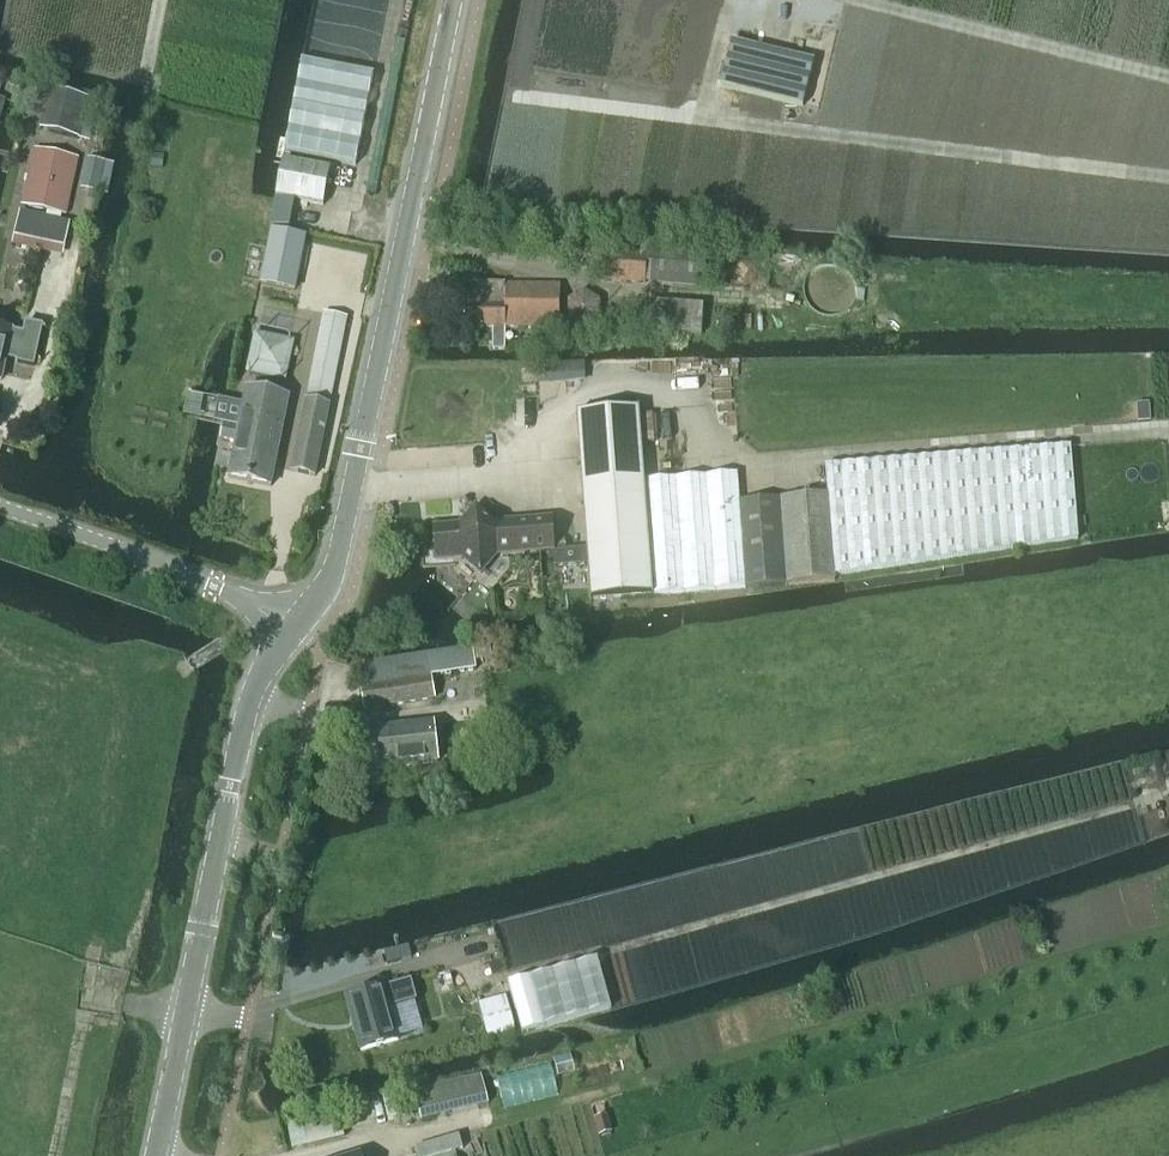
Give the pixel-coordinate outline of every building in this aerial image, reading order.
[(719,87),(801,108),(813,62),(731,41),(719,87)] [(285,152),(289,153),(356,166),(374,74),(302,60),(285,152)] [(51,85),(40,130),(78,139),(90,95),(51,85)] [(35,150),(22,206),(65,216),(78,159),(35,150)] [(283,161),(276,196),(323,206),(330,170),(283,161)] [(96,196),(99,196),(105,165),(100,164),(97,164),(90,162),(84,193),(94,195),(96,196)] [(68,226),(21,215),(16,236),(64,247),(68,226)] [(272,232),(261,284),(294,291),(304,239),(272,232)] [(707,249),(648,245),(647,252),(601,248),(602,236),(539,235),(538,253),(553,253),(553,266),(601,269),(601,281),(645,283),(645,282),(704,285),(707,249)] [(463,302),(463,327),(492,327),(492,350),(503,350),(503,346),(504,328),(558,328),(559,285),(465,283),(462,285),(461,288),(460,293),(460,296),(461,299),(463,302)] [(568,302),(568,321),(584,330),(600,320),(600,301),(584,293),(568,302)] [(649,335),(702,337),(703,306),(650,304),(649,335)] [(1,381),(6,357),(18,360),(17,364),(34,367),(43,327),(26,323),(24,335),(12,332),(1,329),(3,319),(0,318),(0,381),(1,381)] [(248,375),(287,384),(296,343),(257,334),(248,375)] [(317,342),(305,401),(330,406),(337,374),(342,347),(317,342)] [(538,386),(587,383),(586,369),(537,371),(538,386)] [(223,425),(220,439),(235,442),(229,478),(271,486),(288,397),(246,389),(238,428),(223,425)] [(305,401),(292,471),(317,476),(330,406),(305,401)] [(588,565),(590,600),(744,588),(834,580),(834,575),(827,494),(738,501),(736,472),(644,480),(639,409),(577,413),(587,549),(588,565)] [(1070,448),(825,467),(827,494),(834,575),(880,571),(1079,542),(1070,448)] [(437,560),(461,557),(481,573),(496,554),(553,549),(551,518),(493,524),(474,507),(459,526),(433,528),(437,560)] [(587,549),(553,551),(554,567),(588,565),(587,549)] [(264,638),(272,640),(273,634),(266,632),(264,638)] [(360,687),(361,691),(364,709),(434,697),(431,675),(473,669),(472,664),(493,661),(491,644),(469,647),(365,665),(369,685),(360,687)] [(351,732),(356,772),(436,763),(431,722),(351,732)] [(395,950),(384,953),(387,965),(398,963),(395,950)] [(611,1010),(597,960),(508,985),(522,1034),(611,1010)] [(411,981),(346,1000),(361,1052),(398,1042),(389,1010),(417,1002),(411,981)] [(505,997),(478,1004),(488,1040),(515,1033),(505,997)] [(570,1055),(553,1060),(558,1078),(575,1073),(570,1055)] [(479,1077),(414,1092),(420,1118),(485,1103),(479,1077)] [(337,1114),(287,1126),(293,1150),(343,1138),(337,1114)] [(608,1119),(596,1122),(599,1135),(611,1132),(608,1119)] [(413,1150),(415,1155),(438,1155),(460,1150),(456,1138),(413,1150)]
